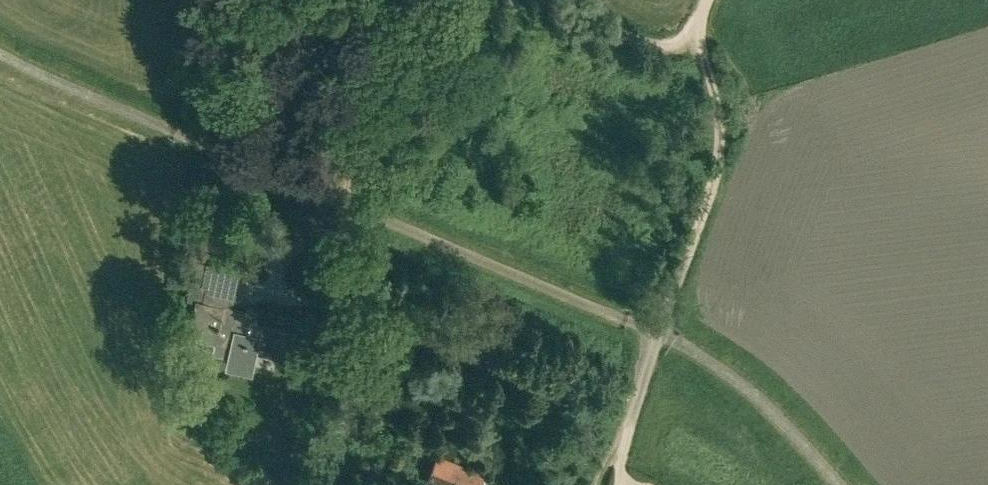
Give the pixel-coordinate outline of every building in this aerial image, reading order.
[(225,367),(252,373),(257,353),(278,358),(277,360),(298,365),(303,343),(284,339),(286,328),(256,322),(259,310),(247,307),(246,312),(232,309),(235,292),(212,287),(217,264),(207,262),(192,259),(186,281),(191,283),(188,299),(202,302),(201,308),(197,307),(194,322),(203,324),(200,340),(214,343),(212,353),(227,357),(225,367)] [(486,472),(437,454),(425,484),(481,484),(486,472)]
